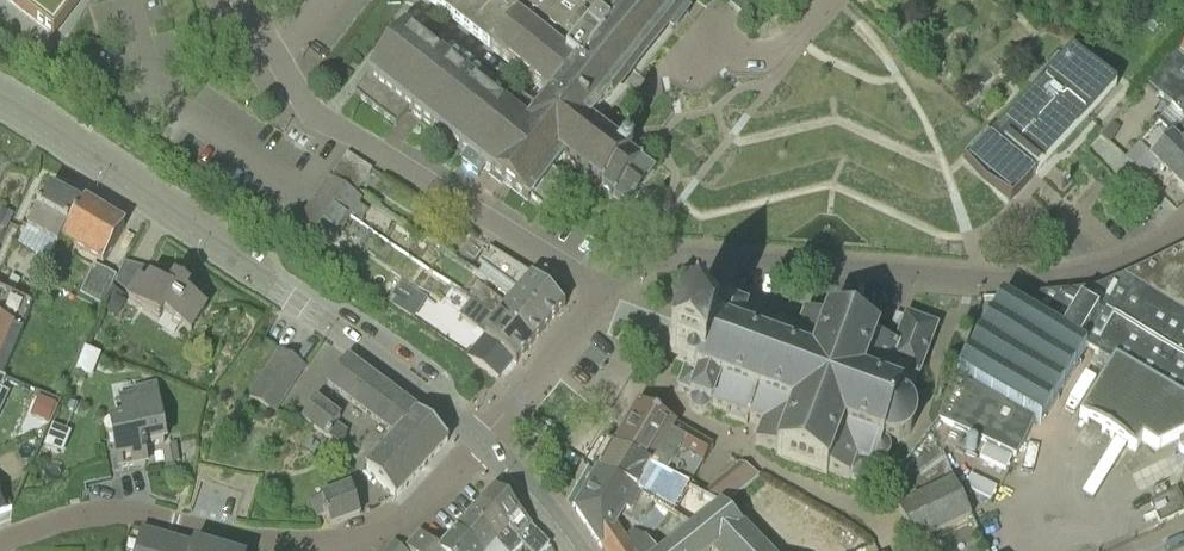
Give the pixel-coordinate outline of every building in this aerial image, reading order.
[(4,0),(54,38),(58,32),(83,0),(4,0)] [(589,124),(666,27),(673,33),(689,14),(671,0),(429,0),(554,99),(589,124)] [(728,2),(744,15),(752,6),(746,0),(730,0),(728,2)] [(589,124),(554,99),(540,117),(523,104),(513,117),(405,31),(355,93),(396,125),(409,109),(468,155),(461,164),(479,178),(486,169),(528,202),(531,197),(544,208),(549,202),(555,207),(566,193),(553,183),(559,176),(552,171),(562,158),(599,187),(597,190),(599,191),(602,188),(612,196),(609,199),(611,201),(614,198),(624,206),(620,210),(623,212),(656,171),(653,169),(650,173),(640,165),(642,161),(640,160),(638,163),(628,155),(632,150),(633,149),(633,148),(633,147),(633,145),(632,144),(631,143),(631,142),(629,141),(628,141),(627,141),(625,141),(624,141),(623,143),(619,147),(589,124)] [(1072,47),(966,161),(1010,202),(1116,88),(1072,47)] [(1176,51),(1147,81),(1183,117),(1183,58),(1176,51)] [(1171,135),(1183,147),(1183,121),(1171,135)] [(1171,135),(1160,124),(1126,161),(1160,193),(1173,179),(1183,190),(1183,147),(1171,135)] [(333,174),(359,191),(372,170),(347,154),(333,174)] [(356,195),(359,191),(333,174),(320,193),(350,214),(361,198),(356,195)] [(58,245),(62,238),(81,207),(51,188),(27,227),(58,245)] [(337,234),(350,214),(320,193),(306,213),(337,234)] [(62,238),(103,263),(125,228),(84,203),(81,207),(62,238)] [(7,232),(14,215),(2,209),(0,213),(0,229),(7,232)] [(324,254),(337,234),(306,213),(293,233),(324,254)] [(565,306),(534,278),(491,247),(480,262),(484,264),(479,271),(517,297),(516,299),(548,327),(565,306)] [(1086,350),(1116,368),(1086,421),(1140,454),(1145,445),(1159,453),(1183,441),(1183,251),(1144,271),(1096,291),(1080,294),(1040,297),(1029,315),(1003,299),(958,374),(955,373),(938,419),(1016,458),(1035,419),(1041,423),(1086,350)] [(81,290),(103,301),(116,276),(94,264),(81,290)] [(122,270),(113,287),(128,297),(160,319),(164,313),(191,332),(206,309),(186,295),(189,290),(175,281),(172,285),(167,292),(157,285),(148,279),(144,285),(139,282),(123,271),(122,270)] [(7,284),(16,289),(20,280),(12,276),(7,284)] [(508,307),(486,288),(475,301),(500,319),(531,346),(548,327),(516,299),(508,307)] [(0,289),(0,310),(26,321),(34,304),(0,289)] [(107,309),(118,317),(127,304),(116,296),(107,309)] [(741,299),(739,299),(738,298),(736,298),(734,298),(732,298),(730,299),(729,300),(728,302),(727,303),(726,304),(724,304),(723,308),(710,303),(703,323),(701,328),(714,333),(701,368),(687,363),(678,389),(691,394),(689,398),(691,399),(690,401),(690,402),(690,404),(691,406),(692,408),(693,409),(694,410),(695,411),(697,412),(699,413),(701,413),(702,413),(705,412),(708,410),(710,407),(711,407),(711,406),(727,412),(725,417),(728,418),(729,418),(744,424),(747,425),(749,421),(761,425),(756,439),(757,439),(755,444),(777,452),(776,455),(827,474),(828,471),(849,479),(850,478),(866,484),(873,466),(874,466),(875,463),(877,463),(879,463),(881,463),(882,463),(884,462),(886,461),(887,460),(888,458),(889,457),(889,455),(889,453),(889,451),(889,450),(888,448),(887,447),(885,445),(883,444),(883,443),(886,444),(891,444),(895,444),(899,442),(902,441),(907,438),(911,434),(912,432),(914,428),(915,424),(915,420),(915,416),(914,412),(912,408),(910,405),(907,402),(904,400),(900,398),(901,397),(904,397),(906,397),(907,397),(909,396),(910,395),(912,393),(922,397),(924,391),(914,387),(914,385),(914,383),(913,381),(912,380),(910,379),(909,378),(907,377),(909,374),(918,377),(927,355),(930,356),(932,351),(929,350),(933,339),(936,341),(938,335),(935,334),(937,327),(906,316),(905,319),(896,315),(886,342),(877,339),(878,337),(827,318),(826,320),(805,313),(803,317),(802,317),(796,331),(792,329),(784,326),(786,322),(783,320),(783,321),(767,315),(764,313),(762,318),(747,313),(747,312),(746,312),(746,308),(745,304),(745,303),(744,302),(743,300),(741,299)] [(531,346),(500,319),(475,301),(460,318),(516,364),(531,346)] [(2,376),(7,378),(7,377),(3,375),(16,347),(23,331),(0,321),(0,375),(2,376)] [(687,363),(701,368),(714,333),(701,328),(682,321),(678,331),(677,331),(671,347),(672,347),(669,357),(687,363)] [(269,364),(295,383),(306,367),(280,349),(269,364)] [(79,372),(94,379),(104,358),(89,351),(79,372)] [(353,401),(371,378),(347,360),(329,383),(353,401)] [(259,378),(285,396),(295,383),(269,364),(259,378)] [(249,392),(275,410),(285,396),(259,378),(249,392)] [(377,419),(394,396),(371,378),(353,401),(377,419)] [(108,419),(106,423),(107,426),(109,428),(111,428),(113,428),(120,469),(145,465),(146,471),(175,466),(171,442),(170,439),(164,440),(154,387),(135,390),(136,397),(137,402),(120,405),(122,416),(108,419)] [(401,436),(418,414),(394,396),(377,419),(399,435),(401,436)] [(58,405),(39,397),(31,416),(50,424),(58,405)] [(327,433),(340,443),(347,434),(336,425),(340,419),(316,401),(303,418),(326,435),(327,433)] [(649,408),(647,409),(639,404),(614,447),(651,468),(666,477),(688,490),(689,490),(714,447),(649,411),(650,409),(649,408)] [(392,444),(421,471),(448,442),(418,414),(401,436),(399,435),(392,444)] [(59,451),(64,453),(72,433),(67,431),(63,429),(54,425),(52,425),(44,444),(59,451)] [(375,462),(365,473),(395,500),(395,499),(421,471),(392,444),(386,450),(379,444),(368,455),(375,462)] [(1012,458),(986,445),(980,457),(1006,470),(1012,458)] [(614,447),(599,471),(671,514),(671,513),(684,520),(696,527),(722,507),(702,497),(701,497),(689,490),(688,490),(666,477),(651,468),(650,469),(614,447)] [(722,507),(741,491),(759,475),(740,464),(702,497),(722,507)] [(972,518),(948,468),(931,475),(938,488),(897,507),(914,544),(913,544),(916,550),(936,550),(930,537),(972,518)] [(671,514),(599,471),(576,511),(602,550),(621,518),(638,528),(637,532),(649,538),(671,514)] [(997,488),(971,475),(965,488),(991,500),(997,488)] [(11,509),(11,507),(5,495),(0,482),(0,514),(11,509)] [(351,487),(311,499),(317,517),(327,514),(331,524),(360,515),(351,487)] [(550,545),(496,491),(483,505),(530,550),(544,550),(550,545)] [(1160,524),(1183,513),(1183,509),(1176,492),(1151,504),(1160,524)] [(469,519),(496,544),(503,550),(517,550),(521,546),(523,544),(518,540),(509,531),(506,528),(483,505),(469,519)] [(741,528),(722,507),(695,528),(665,550),(712,550),(713,550),(741,528)] [(457,532),(476,550),(503,550),(496,544),(469,519),(457,532)] [(602,550),(652,550),(645,542),(636,537),(623,529),(620,532),(617,526),(602,550)] [(741,528),(713,550),(715,550),(763,550),(741,528)] [(193,546),(193,548),(141,532),(135,550),(209,550),(193,546)] [(457,532),(440,550),(421,533),(407,548),(410,550),(476,550),(457,532)]
